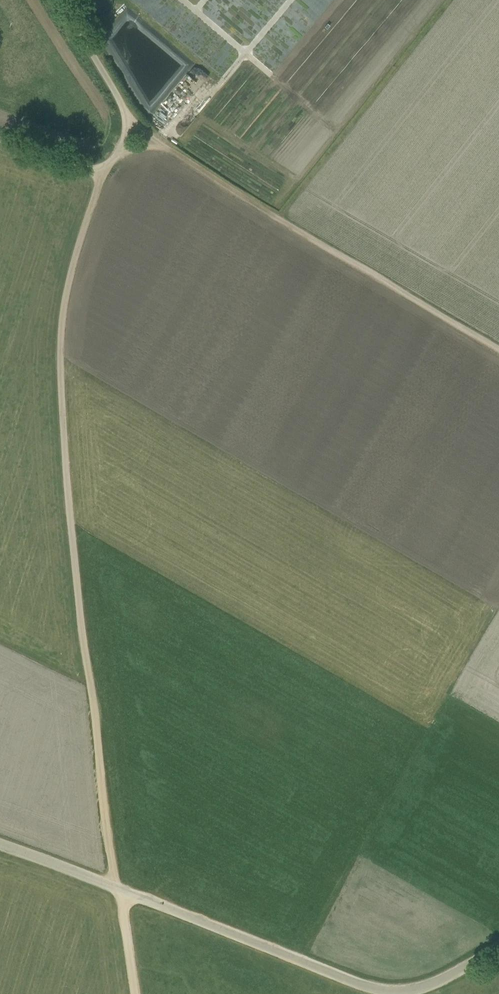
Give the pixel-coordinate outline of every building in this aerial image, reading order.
[(182,81),(196,93),(211,76),(197,63),(182,81)]
